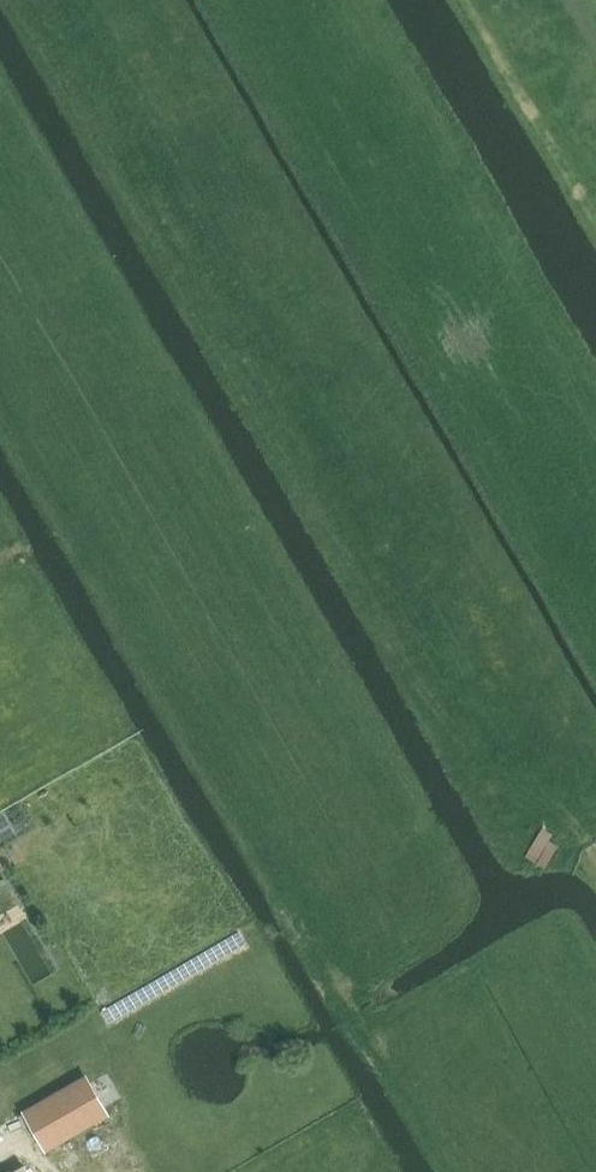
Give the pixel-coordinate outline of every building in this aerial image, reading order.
[(87,1077),(25,1112),(47,1149),(108,1114),(87,1077)]
